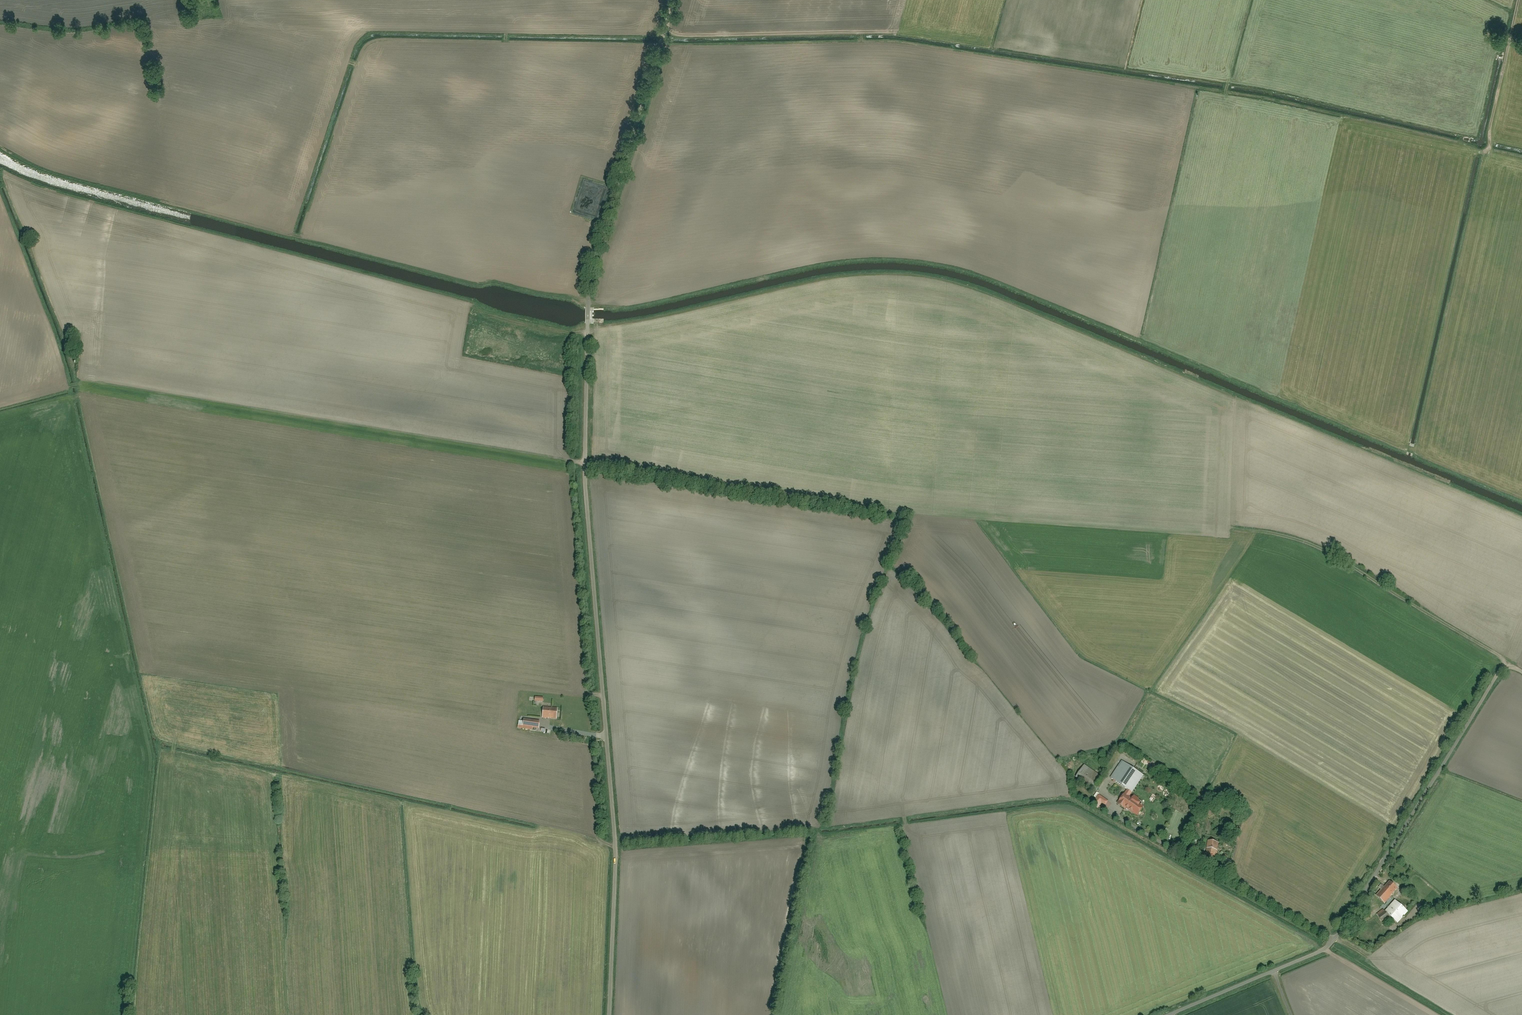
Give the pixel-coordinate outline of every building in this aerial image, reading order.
[(1142,775),(1121,761),(1110,778),(1127,788),(1118,801),(1136,813),(1141,804),(1128,796),(1142,775)] [(1085,766),(1078,777),(1094,788),(1102,777),(1085,766)] [(1098,790),(1090,804),(1097,808),(1100,803),(1105,806),(1110,797),(1098,790)] [(1216,842),(1208,841),(1206,856),(1214,857),(1216,842)] [(1389,880),(1384,886),(1380,883),(1372,891),(1384,901),(1397,887),(1389,880)] [(1366,911),(1371,902),(1366,899),(1361,909),(1366,911)] [(1407,911),(1395,901),(1386,910),(1384,907),(1376,913),(1385,926),(1393,919),(1397,922),(1407,911)]
